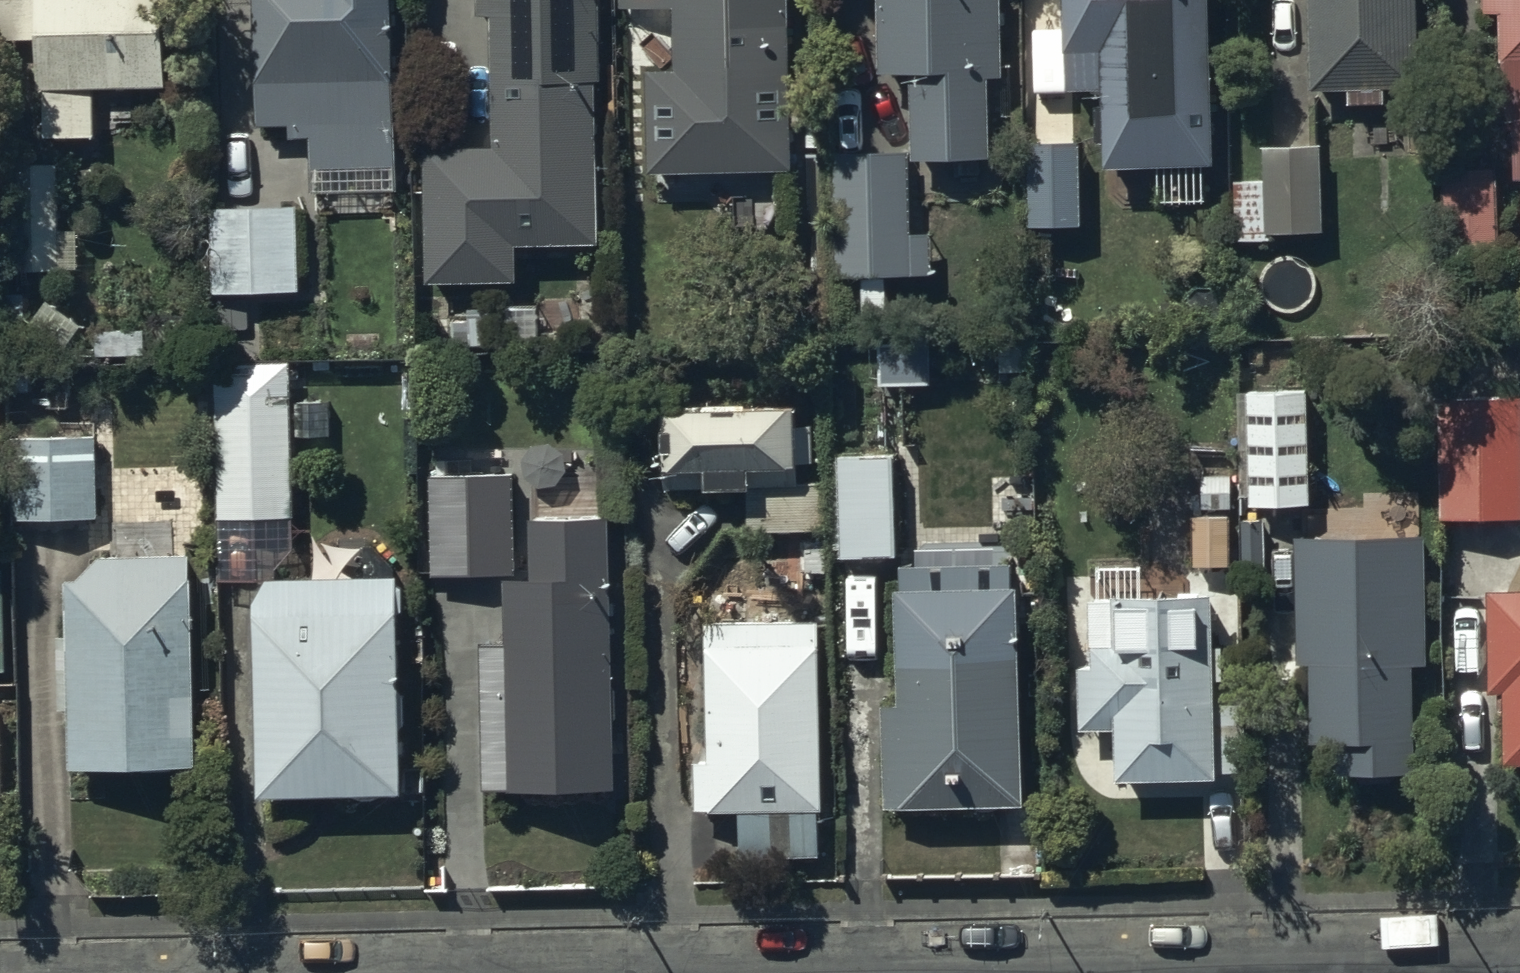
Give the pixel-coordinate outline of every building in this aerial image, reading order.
[(165,0),(38,0),(40,96),(44,96),(45,144),(95,143),(94,94),(167,93),(165,0)] [(393,0),(255,0),(258,131),(291,131),(291,144),(310,143),(312,197),(397,195),(393,0)] [(600,0),(477,0),(478,21),(494,21),(498,153),(427,154),(428,288),(518,286),(517,250),(600,247),(596,87),(601,87),(600,0)] [(789,0),(619,0),(620,12),(677,12),(678,75),(648,76),(649,178),(791,177),(789,0)] [(880,81),(913,81),(913,165),(989,165),(989,80),(999,80),(999,0),(879,0),(880,81)] [(1210,0),(1066,0),(1066,3),(1035,3),(1035,71),(1069,72),(1069,96),(1104,95),(1106,174),(1214,172),(1210,0)] [(1418,0),(1310,0),(1312,97),(1350,97),(1350,109),(1389,109),(1388,91),(1420,91),(1418,0)] [(1483,17),(1503,17),(1506,120),(1516,120),(1517,186),(1519,186),(1519,0),(1483,0),(1483,17)] [(1081,145),(1029,146),(1030,231),(1083,230),(1081,145)] [(1323,237),(1322,148),(1264,149),(1264,182),(1236,183),(1236,245),(1272,245),(1272,237),(1323,237)] [(909,155),(832,158),(836,283),(932,280),(931,235),(912,235),(909,155)] [(81,237),(59,238),(57,167),(9,168),(12,276),(59,275),(59,271),(82,270),(81,237)] [(1433,204),(1442,204),(1443,257),(1498,256),(1497,171),(1442,171),(1442,183),(1433,183),(1433,204)] [(300,296),(298,210),(211,212),(213,298),(300,296)] [(931,347),(880,347),(880,390),(932,390),(931,347)] [(290,522),(289,366),(216,367),(217,522),(290,522)] [(743,380),(666,380),(666,495),(707,494),(707,500),(750,500),(749,529),(814,529),(814,491),(798,491),(799,467),(812,467),(813,428),(796,428),(796,418),(746,417),(746,409),(743,409),(743,380)] [(1307,394),(1247,396),(1250,506),(1310,505),(1307,394)] [(1442,401),(1441,523),(1519,524),(1519,402),(1442,401)] [(97,440),(13,440),(13,523),(97,523),(97,440)] [(893,459),(838,460),(841,565),(897,563),(893,459)] [(445,475),(429,475),(430,582),(512,581),(512,476),(481,476),(481,460),(445,460),(445,475)] [(617,795),(609,523),(602,523),(601,494),(538,496),(539,527),(530,528),(532,586),(507,587),(509,649),(480,649),(485,799),(617,795)] [(1194,570),(1229,570),(1229,518),(1194,518),(1194,570)] [(1427,542),(1297,544),(1298,669),(1312,669),(1312,749),(1340,748),(1340,782),(1416,781),(1415,670),(1428,670),(1427,542)] [(60,715),(69,715),(70,774),(197,771),(191,561),(103,560),(80,588),(69,588),(69,642),(60,642),(60,715)] [(902,597),(897,597),(899,711),(882,711),(884,816),(1025,813),(1021,568),(994,568),(994,595),(983,595),(983,571),(943,572),(943,595),(934,595),(934,571),(902,572),(902,597)] [(1089,606),(1090,655),(1092,655),(1092,675),(1079,675),(1080,736),(1116,736),(1116,787),(1218,786),(1218,776),(1241,776),(1240,709),(1216,710),(1216,685),(1226,685),(1226,654),(1210,654),(1210,597),(1144,597),(1143,570),(1099,571),(1099,606),(1089,606)] [(407,697),(398,697),(397,619),(406,618),(405,585),(396,586),(396,584),(269,585),(254,611),(259,804),(401,801),(399,733),(408,733),(407,697)] [(1490,595),(1491,701),(1502,700),(1503,770),(1519,770),(1519,595),(1490,595)] [(696,817),(738,816),(739,862),(816,860),(815,814),(823,814),(818,625),(706,627),(710,769),(694,769),(696,817)]
